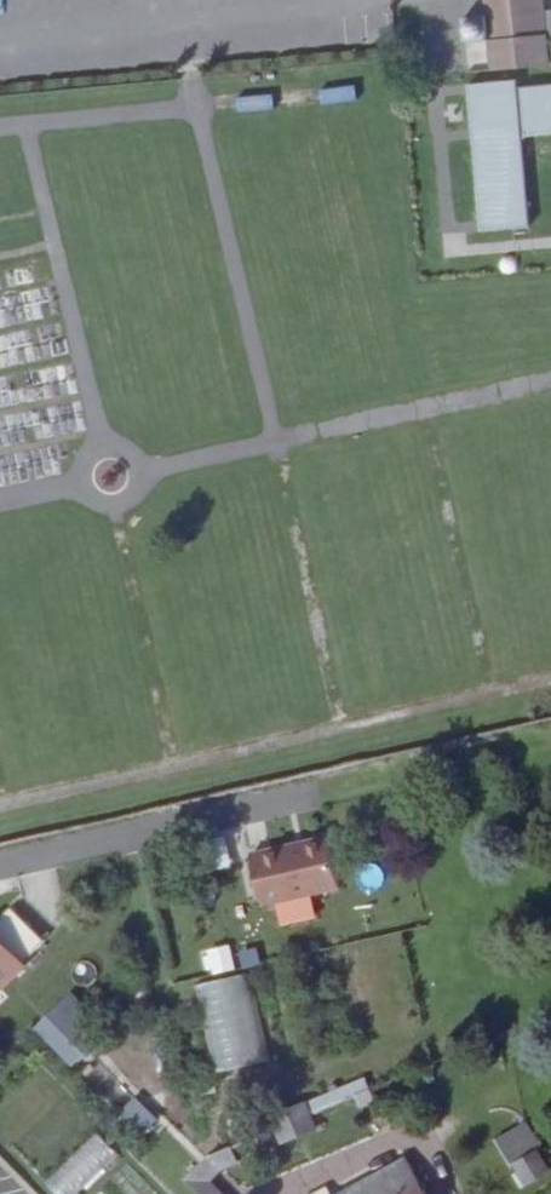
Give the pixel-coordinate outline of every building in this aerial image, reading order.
[(550,66),(545,12),(544,0),(485,0),(487,17),(478,18),(463,20),(466,44),(491,41),(494,72),(550,66)] [(483,230),(530,225),(518,115),(522,115),(524,133),(550,130),(550,83),(519,87),(521,106),(517,106),(514,79),(467,84),(468,90),(472,132),(483,230)] [(338,892),(327,842),(251,860),(263,909),(338,892)] [(0,936),(0,987),(8,995),(55,949),(21,915),(0,936)] [(205,974),(233,968),(228,944),(200,950),(205,974)] [(246,971),(194,983),(215,1073),(267,1061),(246,971)] [(8,995),(0,987),(0,997),(8,995)] [(80,1005),(68,1017),(85,1034),(97,1022),(80,1005)] [(47,1038),(81,1072),(102,1051),(85,1034),(68,1017),(47,1038)] [(372,1120),(390,1112),(382,1094),(363,1101),(372,1120)] [(113,1117),(137,1140),(157,1120),(133,1096),(113,1117)] [(329,1135),(332,1135),(324,1117),(321,1110),(287,1122),(289,1129),(286,1130),(294,1148),(298,1147),(300,1154),(331,1142),(329,1135)] [(550,1172),(550,1169),(523,1121),(492,1139),(521,1190),(550,1172)] [(164,1130),(141,1157),(167,1178),(190,1151),(164,1130)] [(118,1157),(96,1133),(42,1181),(55,1193),(77,1193),(118,1157)] [(222,1183),(234,1172),(220,1157),(203,1174),(216,1188),(210,1193),(233,1193),(222,1183)] [(419,1168),(376,1190),(378,1193),(432,1193),(419,1168)] [(203,1174),(195,1182),(207,1193),(210,1193),(216,1188),(203,1174)]
